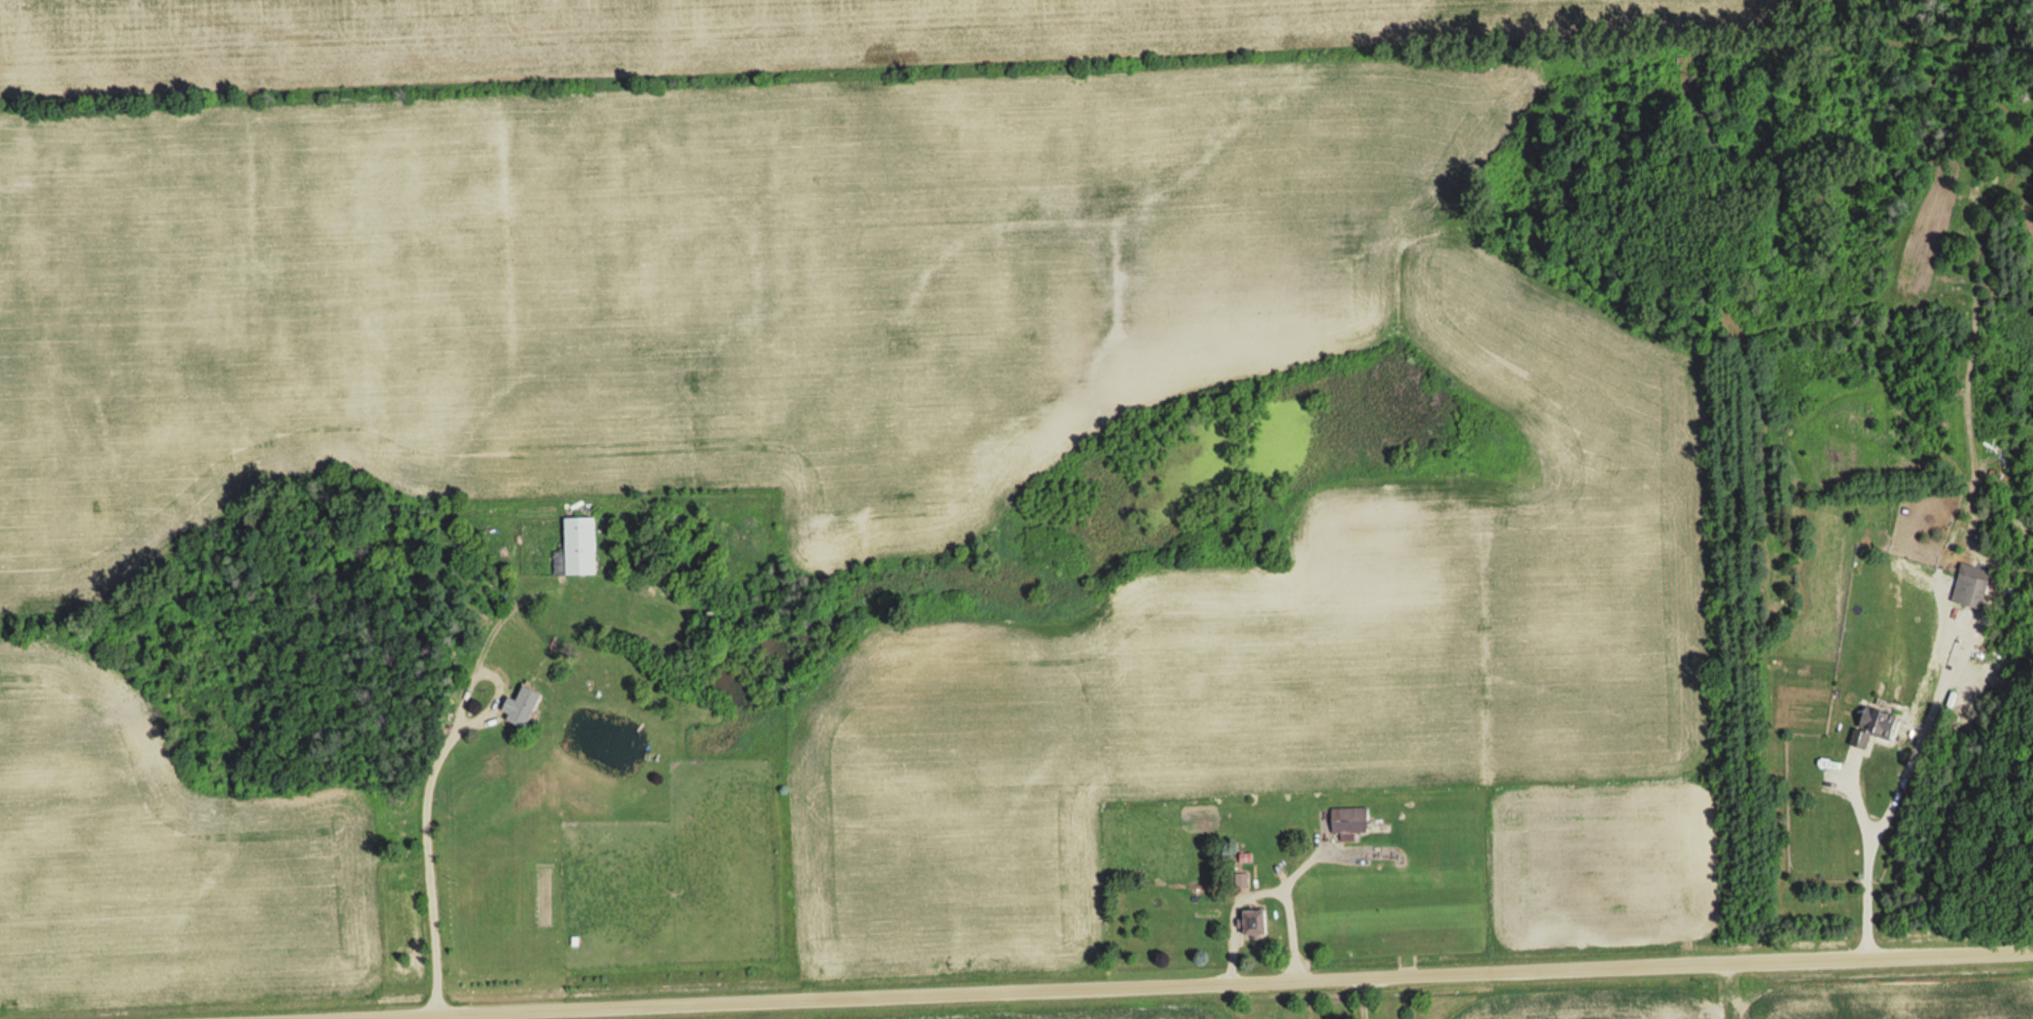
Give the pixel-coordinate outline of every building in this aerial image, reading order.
[(600,574),(599,517),(567,517),(568,550),(556,550),(556,574),(600,574)] [(1985,609),(1993,581),(1962,572),(1954,600),(1985,609)] [(545,692),(526,685),(511,721),(530,729),(545,692)] [(1858,746),(1873,749),(1876,737),(1899,742),(1905,713),(1867,705),(1858,746)] [(1334,832),(1372,832),(1372,809),(1334,809),(1334,832)] [(1273,935),(1273,911),(1250,911),(1250,935),(1273,935)]
